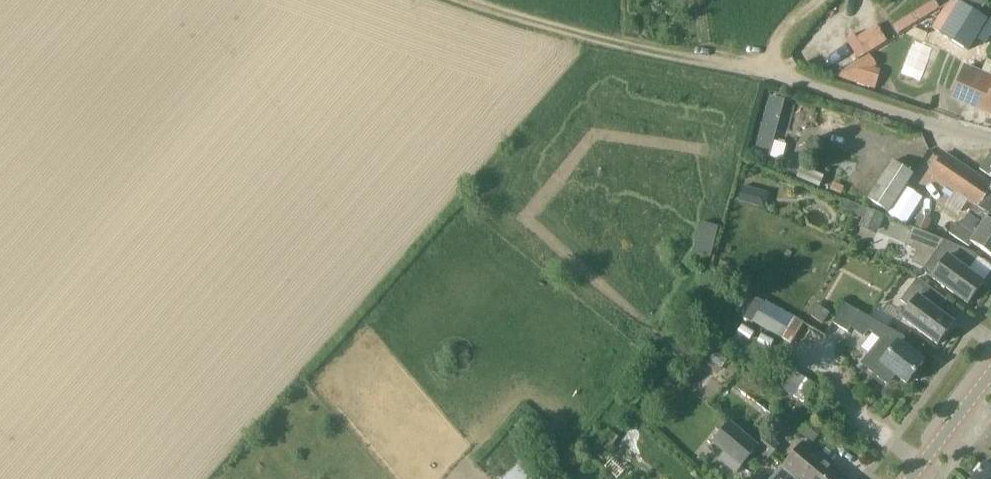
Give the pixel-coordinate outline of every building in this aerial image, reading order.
[(988,18),(960,0),(940,33),(969,50),(976,38),(988,18)] [(981,11),(990,1),(990,0),(963,0),(981,11)] [(976,38),(986,44),(990,37),(990,19),(989,17),(988,18),(976,38)] [(877,65),(871,55),(836,77),(874,89),(880,71),(871,68),(877,65)] [(965,67),(952,98),(990,115),(990,78),(965,67)] [(770,96),(754,153),(768,157),(785,100),(770,96)] [(945,153),(931,174),(940,181),(940,180),(975,205),(969,215),(985,225),(989,218),(990,219),(990,184),(945,153)] [(982,170),(990,176),(990,158),(982,170)] [(890,211),(915,173),(895,160),(870,198),(890,211)] [(761,190),(743,186),(739,202),(757,206),(761,190)] [(885,215),(867,208),(859,227),(877,234),(885,215)] [(960,220),(950,235),(969,248),(973,242),(990,255),(990,219),(989,218),(985,225),(969,215),(963,222),(960,220)] [(974,253),(915,229),(908,247),(933,257),(926,268),(926,273),(969,304),(984,283),(964,268),(974,253)] [(911,308),(903,318),(938,345),(954,323),(934,308),(943,297),(918,278),(901,300),(911,308)] [(759,311),(787,328),(782,338),(792,343),(804,322),(765,300),(764,301),(757,297),(745,317),(753,321),(759,311)] [(911,379),(915,381),(919,380),(924,374),(923,370),(920,367),(924,362),(901,343),(905,337),(874,320),(845,304),(833,323),(848,332),(852,326),(865,336),(869,330),(881,339),(866,358),(893,379),(896,375),(907,384),(911,379)] [(819,305),(812,316),(824,324),(830,313),(819,305)] [(823,429),(804,414),(794,426),(812,442),(823,429)] [(737,472),(758,446),(729,422),(713,441),(726,452),(720,458),(737,472)] [(619,437),(612,431),(601,446),(608,451),(619,437)] [(779,446),(767,436),(759,445),(771,455),(779,446)] [(804,443),(784,467),(799,478),(846,478),(804,443)] [(536,470),(523,458),(504,478),(527,478),(536,470)] [(986,463),(974,478),(990,478),(990,466),(986,463)] [(783,467),(772,478),(796,478),(783,467)]
